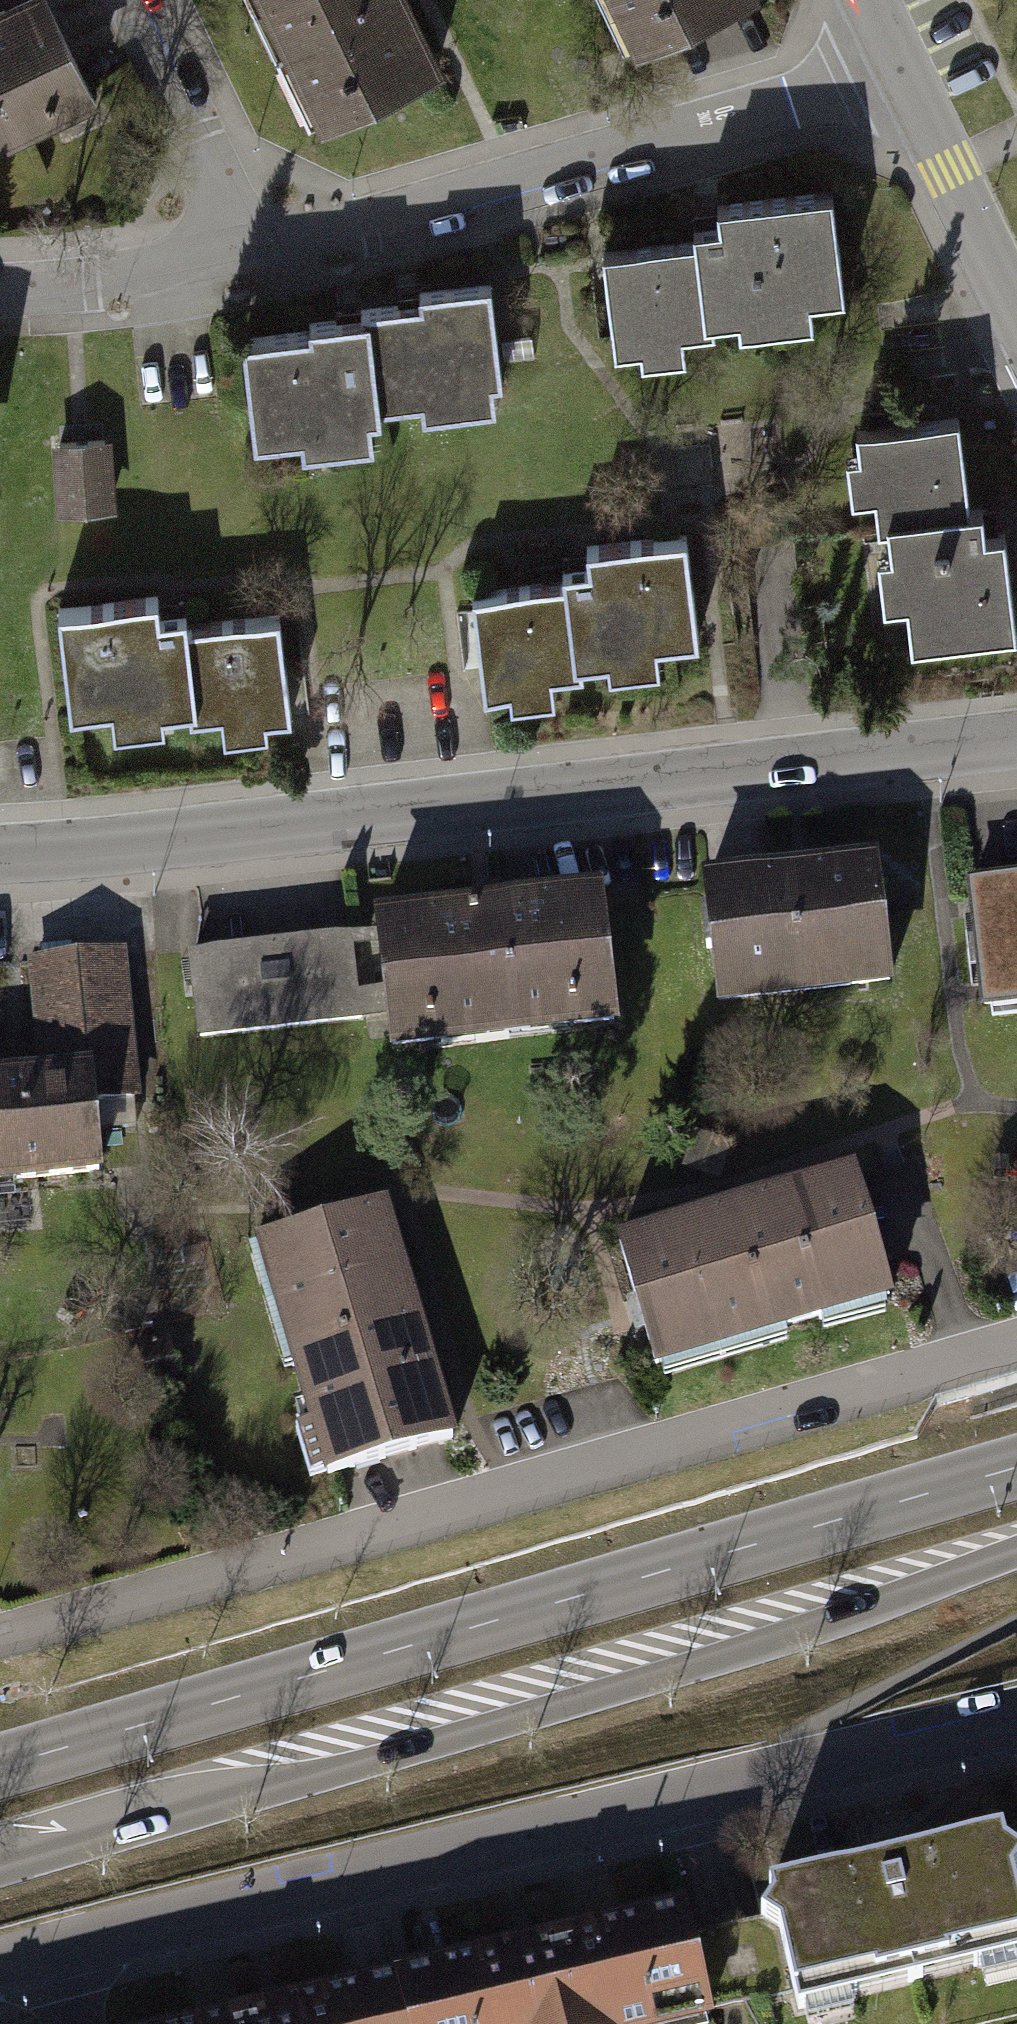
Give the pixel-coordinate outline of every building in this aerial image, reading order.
[(448,85),(406,0),(256,0),(327,144),(448,85)] [(769,9),(765,0),(608,0),(641,69),(769,9)] [(0,25),(0,159),(98,110),(43,3),(0,25)] [(680,248),(583,260),(595,360),(805,335),(803,312),(837,308),(823,194),(676,212),(680,248)] [(348,330),(219,343),(229,446),(375,431),(373,415),(497,403),(486,295),(346,309),(348,330)] [(903,556),(913,642),(1016,630),(1005,531),(987,534),(984,507),(972,508),(961,416),(859,428),(862,457),(873,456),(881,523),(889,522),(893,557),(903,556)] [(57,428),(61,504),(120,501),(116,424),(57,428)] [(691,646),(680,543),(552,556),(556,588),(454,599),(464,693),(640,674),(637,652),(691,646)] [(285,729),(273,631),(171,643),(167,610),(61,623),(74,730),(119,724),(122,748),(285,729)] [(684,902),(699,1014),(886,989),(871,877),(684,902)] [(971,887),(984,1003),(1016,1000),(1016,881),(971,887)] [(390,1010),(398,1065),(612,1034),(593,906),(380,936),(390,1010)] [(390,1010),(380,936),(210,960),(220,1034),(390,1010)] [(107,1185),(99,1104),(141,1099),(127,964),(32,973),(44,1083),(0,1087),(0,1196),(107,1185)] [(862,1183),(744,1218),(783,1347),(900,1312),(862,1183)] [(263,1253),(298,1372),(426,1335),(391,1216),(263,1253)] [(744,1218),(627,1253),(665,1382),(783,1347),(744,1218)] [(298,1372),(333,1492),(461,1455),(426,1335),(298,1372)] [(803,2015),(1016,1963),(1016,1843),(775,1902),(803,2015)] [(688,1922),(424,1986),(433,2023),(713,2023),(688,1922)] [(424,1986),(268,2023),(433,2023),(424,1986)]
